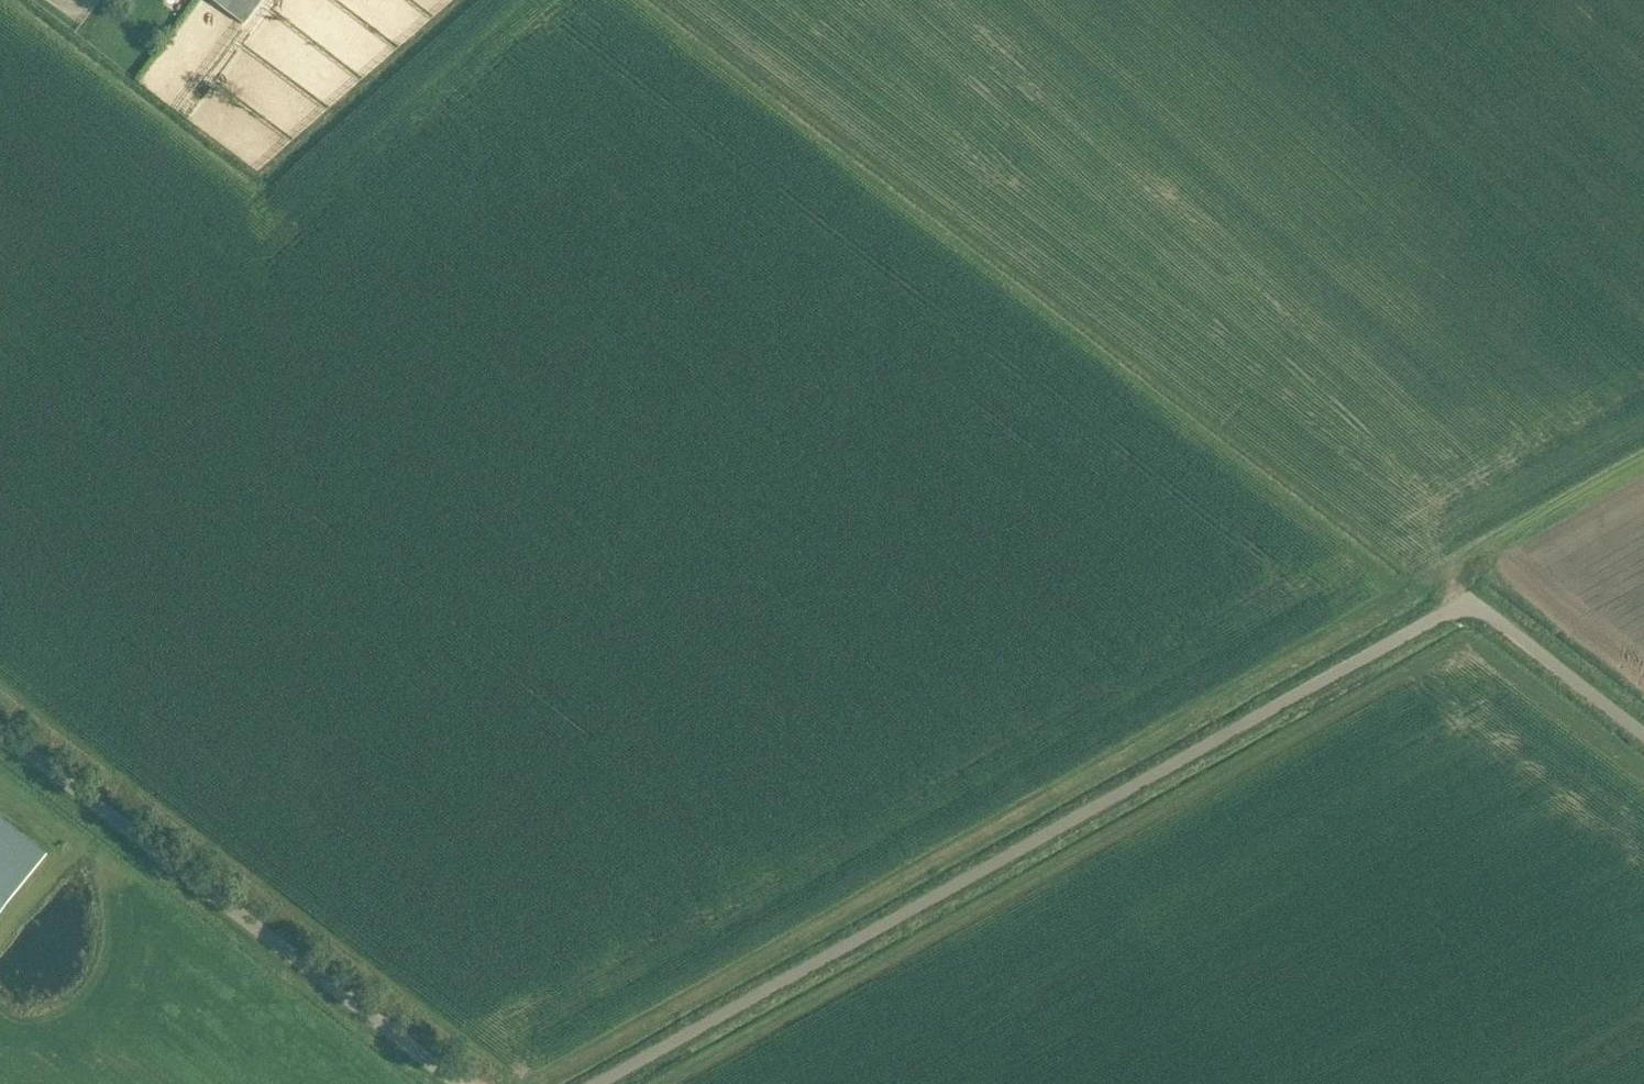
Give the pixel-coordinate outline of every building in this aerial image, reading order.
[(244,23),(261,0),(212,0),(244,23)] [(0,818),(0,909),(44,852),(0,818)]
